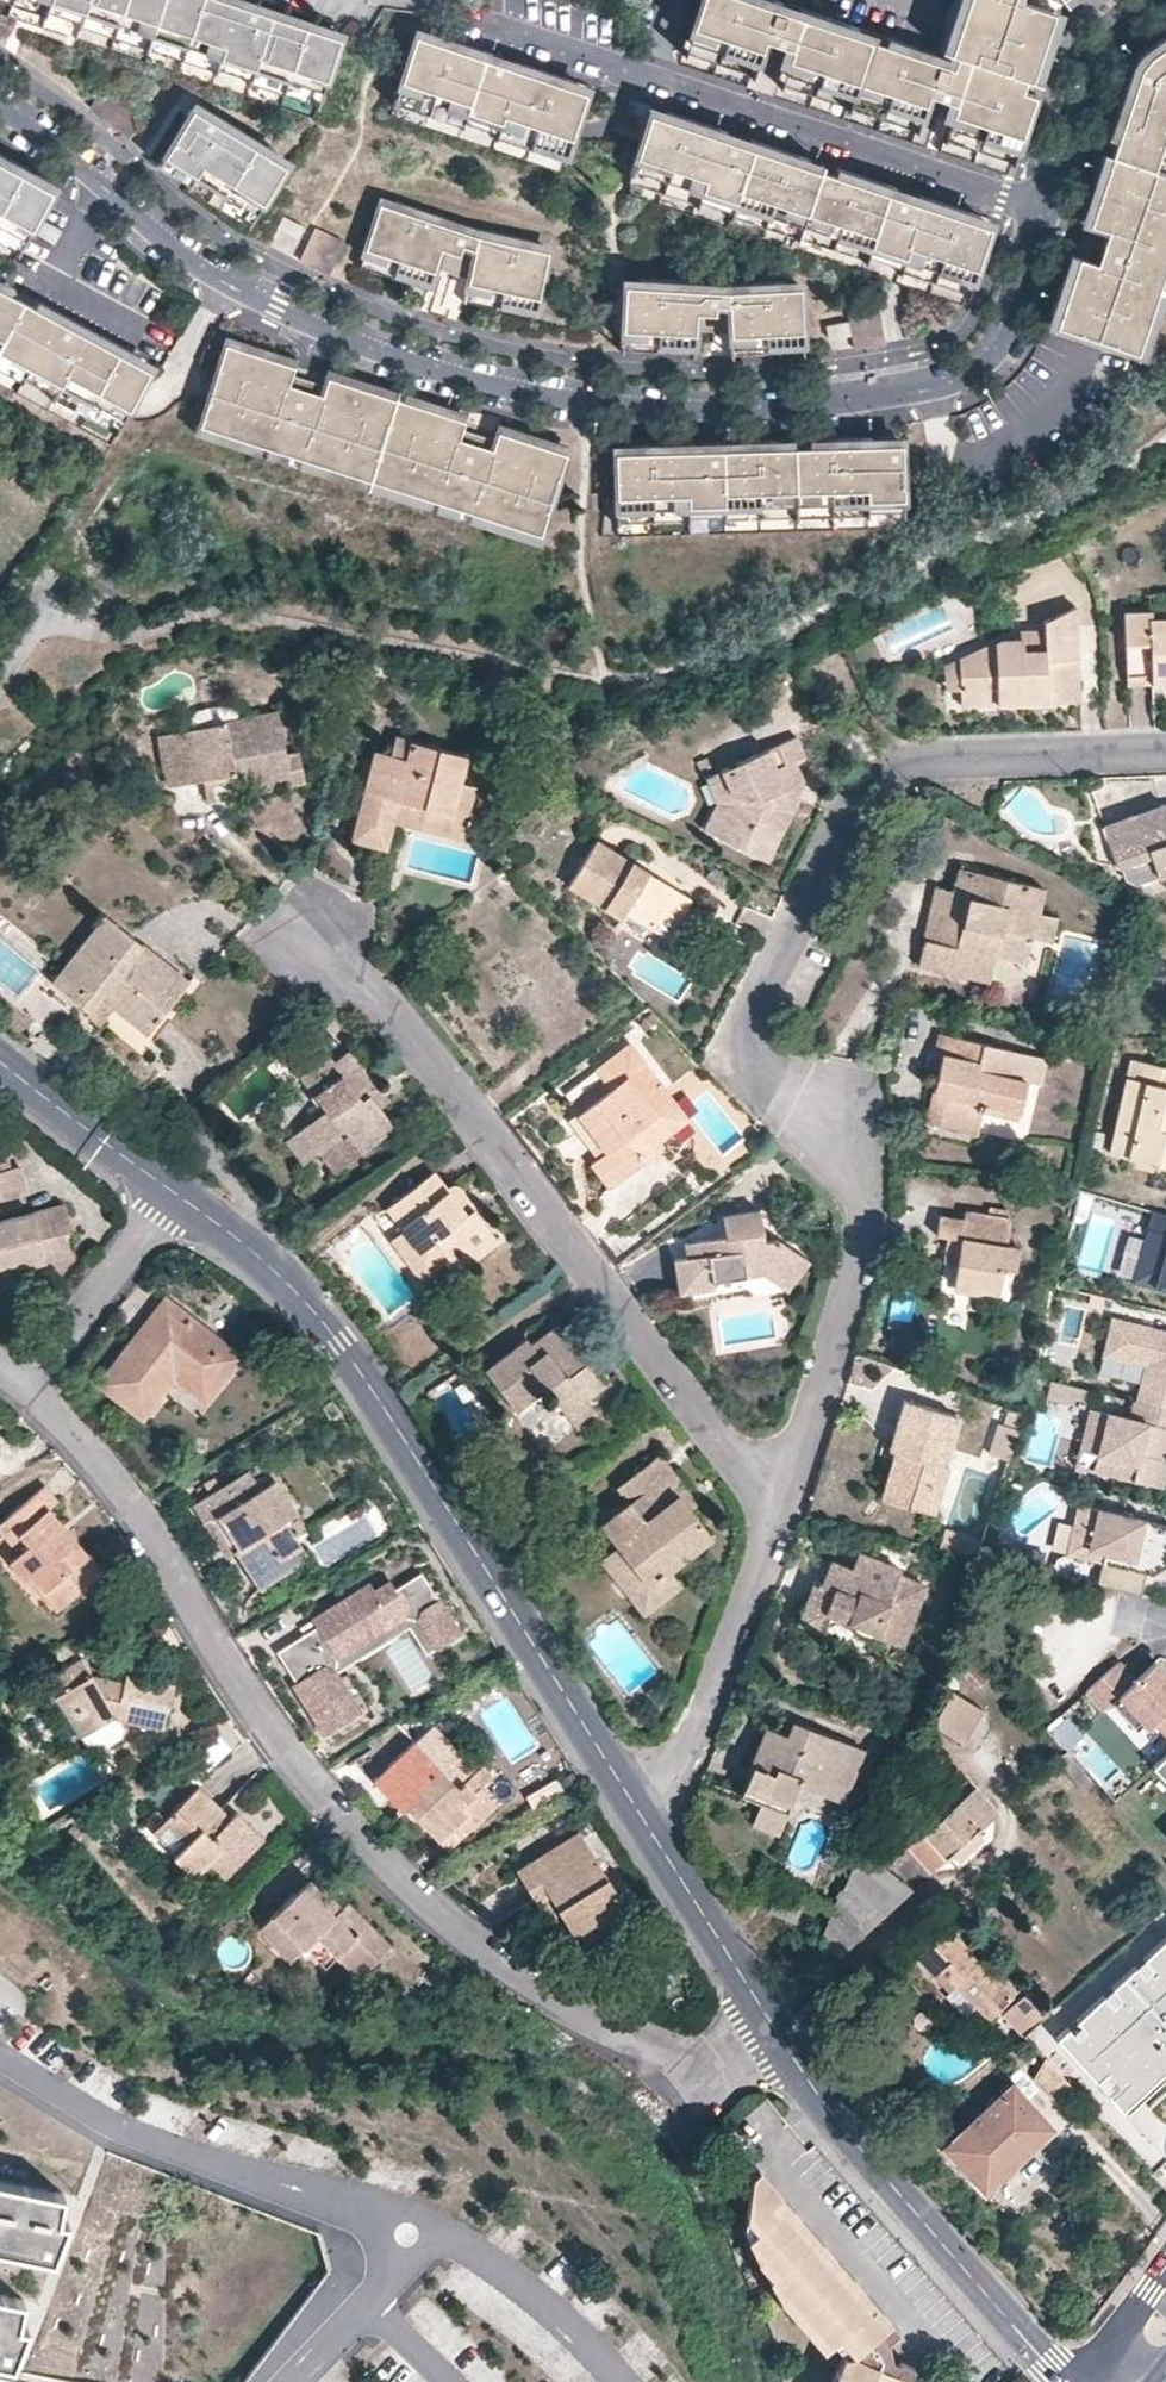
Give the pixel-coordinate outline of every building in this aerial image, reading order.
[(224,0),(0,0),(0,16),(72,40),(312,121),(356,48),(338,40),(224,0)] [(770,0),(695,0),(673,65),(761,94),(945,158),(999,176),(1049,27),(1006,13),(1010,0),(966,0),(949,53),(943,50),(941,55),(839,20),(839,21),(808,34),(799,16),(812,10),(798,5),(797,8),(770,0)] [(1052,17),(1076,0),(1040,0),(1052,17)] [(832,2),(799,16),(808,34),(839,21),(832,2)] [(558,176),(586,88),(512,64),(417,33),(388,120),(558,176)] [(1165,44),(1150,55),(1143,61),(1141,64),(1139,66),(1136,71),(1131,88),(1108,156),(1117,160),(1094,228),(1105,231),(1100,246),(1093,264),(1083,261),(1061,329),(1113,346),(1143,356),(1165,286),(1165,44)] [(141,119),(105,91),(90,110),(101,119),(106,123),(111,127),(126,138),(141,119)] [(793,252),(822,164),(723,132),(656,110),(634,101),(626,198),(793,252)] [(202,198),(246,225),(283,166),(270,158),(201,115),(190,108),(156,165),(186,183),(184,187),(202,198)] [(7,267),(50,189),(38,180),(13,166),(0,159),(0,263),(7,267)] [(937,203),(822,164),(793,252),(959,307),(988,220),(937,203)] [(478,230),(395,202),(393,210),(481,239),(532,250),(533,242),(478,230)] [(547,254),(532,250),(481,239),(393,210),(378,205),(357,268),(426,291),(434,266),(444,270),(452,273),(458,256),(471,260),(462,303),(532,319),(547,254)] [(302,227),(282,217),(276,228),(296,238),(302,227)] [(325,274),(341,241),(315,229),(299,262),(325,274)] [(1061,329),(1083,261),(1067,255),(1066,259),(1045,324),(1061,329)] [(634,277),(634,284),(724,289),(777,288),(776,281),(720,283),(634,277)] [(620,283),(614,352),(687,356),(688,330),(699,331),(707,331),(708,313),(722,314),(724,358),(797,354),(793,288),(777,288),(724,289),(634,284),(620,283)] [(106,448),(149,367),(116,349),(0,286),(0,390),(106,448)] [(884,345),(877,309),(846,315),(853,351),(884,345)] [(849,337),(827,340),(830,357),(852,352),(849,337)] [(392,403),(222,349),(193,439),(363,493),(533,548),(562,458),(528,447),(431,416),(392,403)] [(604,482),(600,537),(612,537),(898,528),(895,436),(844,438),(687,443),(609,445),(610,483),(604,482)] [(958,660),(961,690),(962,708),(1071,703),(1070,676),(1078,676),(1075,608),(1043,622),(1044,631),(1019,631),(1019,638),(1002,639),(958,660)] [(1152,686),(1165,685),(1165,618),(1152,619),(1151,612),(1124,613),(1127,677),(1151,676),(1152,686)] [(945,691),(961,690),(958,660),(944,666),(945,691)] [(1070,676),(1071,703),(1079,703),(1079,689),(1078,676),(1070,676)] [(1127,687),(1152,686),(1151,676),(1127,677),(1127,687)] [(238,705),(200,712),(193,721),(195,729),(241,720),(238,705)] [(289,775),(284,754),(275,712),(241,720),(195,729),(159,737),(170,787),(203,780),(234,774),(237,786),(289,775)] [(795,737),(721,771),(732,795),(713,834),(768,862),(794,810),(785,788),(803,781),(795,761),(805,757),(795,737)] [(449,815),(457,782),(464,757),(395,738),(389,755),(375,751),(352,839),(370,843),(383,847),(390,822),(396,801),(449,815)] [(298,752),(284,754),(289,775),(237,786),(234,774),(203,780),(206,801),(220,798),(304,782),(298,752)] [(704,777),(714,773),(708,760),(698,764),(704,777)] [(721,771),(714,773),(704,777),(716,803),(704,829),(713,834),(732,795),(721,771)] [(800,792),(803,781),(785,788),(794,810),(800,792)] [(474,788),(457,782),(449,815),(396,801),(390,822),(459,840),(474,788)] [(1164,806),(1127,819),(1103,828),(1118,869),(1150,857),(1158,879),(1165,876),(1165,812),(1164,806)] [(596,842),(569,887),(619,919),(624,912),(667,938),(678,920),(683,911),(690,900),(596,842)] [(1034,941),(1039,915),(1044,889),(959,871),(953,894),(951,905),(933,901),(923,949),(919,967),(988,982),(994,958),(999,933),(1029,940),(1034,941)] [(951,905),(953,894),(935,889),(933,901),(951,905)] [(1057,919),(1039,915),(1034,941),(1051,944),(1057,919)] [(101,997),(112,1006),(147,1033),(187,983),(155,958),(103,916),(50,982),(89,1013),(101,997)] [(692,929),(678,920),(667,938),(681,946),(692,929)] [(1024,965),(1029,940),(999,933),(994,958),(1024,965)] [(97,1025),(112,1006),(101,997),(89,1013),(87,1016),(97,1025)] [(936,1074),(945,1036),(937,1033),(927,1072),(936,1074)] [(1044,1059),(945,1036),(936,1074),(932,1091),(924,1124),(975,1136),(981,1115),(1014,1122),(1024,1080),(1039,1083),(1044,1059)] [(639,1082),(651,1072),(629,1042),(593,1070),(600,1079),(607,1089),(575,1114),(599,1147),(603,1153),(589,1163),(609,1189),(661,1149),(657,1143),(646,1130),(664,1116),(639,1082)] [(369,1096),(377,1089),(348,1050),(332,1061),(326,1054),(298,1076),(324,1109),(285,1139),(302,1163),(317,1152),(332,1171),(392,1126),(378,1108),(369,1096)] [(1129,1062),(1109,1155),(1165,1167),(1165,1070),(1129,1062)] [(687,1119),(651,1072),(639,1082),(664,1116),(646,1130),(657,1143),(687,1119)] [(607,1089),(600,1079),(567,1103),(575,1114),(607,1089)] [(381,1095),(377,1089),(369,1096),(378,1108),(387,1101),(381,1095)] [(24,1193),(18,1166),(7,1168),(2,1148),(0,1149),(0,1199),(24,1193)] [(461,1210),(446,1191),(432,1172),(386,1208),(403,1231),(418,1250),(432,1241),(448,1262),(455,1272),(496,1242),(467,1205),(461,1210)] [(453,1187),(446,1191),(461,1210),(467,1205),(462,1198),(453,1187)] [(0,1221),(0,1265),(10,1263),(11,1268),(68,1255),(65,1241),(64,1234),(69,1232),(62,1205),(0,1221)] [(767,1240),(762,1209),(725,1215),(728,1236),(697,1240),(700,1255),(677,1259),(682,1292),(716,1287),(715,1280),(748,1275),(747,1267),(764,1265),(789,1282),(806,1256),(780,1238),(767,1240)] [(1130,1286),(1153,1292),(1158,1274),(1165,1277),(1165,1217),(1149,1212),(1130,1286)] [(960,1238),(955,1267),(951,1286),(997,1294),(1001,1269),(1012,1270),(1016,1248),(1005,1247),(1009,1220),(964,1213),(963,1221),(938,1217),(937,1227),(935,1235),(947,1237),(960,1238)] [(418,1250),(403,1231),(390,1241),(422,1282),(448,1262),(432,1241),(418,1250)] [(943,1263),(955,1267),(960,1238),(947,1237),(943,1263)] [(700,1255),(697,1240),(687,1242),(689,1250),(690,1256),(700,1255)] [(811,1259),(806,1256),(789,1282),(764,1265),(747,1267),(748,1275),(766,1272),(791,1289),(811,1259)] [(11,1268),(10,1263),(0,1265),(0,1280),(13,1277),(11,1268)] [(178,1371),(211,1395),(239,1358),(162,1299),(141,1326),(96,1385),(141,1420),(169,1382),(178,1371)] [(1110,1321),(1101,1359),(1140,1368),(1131,1402),(1165,1411),(1165,1335),(1110,1321)] [(565,1415),(585,1399),(604,1384),(568,1336),(559,1323),(530,1346),(525,1339),(484,1370),(516,1412),(545,1390),(565,1415)] [(202,1407),(211,1395),(178,1371),(169,1382),(202,1407)] [(1053,1380),(1047,1396),(1080,1407),(1085,1391),(1053,1380)] [(596,1415),(585,1399),(565,1415),(576,1430),(596,1415)] [(340,1414),(332,1400),(322,1406),(330,1420),(340,1414)] [(909,1491),(904,1506),(932,1514),(947,1466),(941,1464),(954,1417),(903,1402),(896,1423),(888,1450),(892,1452),(899,1454),(890,1486),(909,1491)] [(1131,1402),(1126,1419),(1086,1409),(1081,1430),(1098,1435),(1089,1471),(1158,1489),(1163,1468),(1154,1459),(1157,1449),(1164,1451),(1165,1444),(1165,1441),(1165,1411),(1131,1402)] [(878,1497),(904,1506),(909,1491),(890,1486),(899,1454),(892,1452),(878,1497)] [(644,1586),(667,1569),(708,1538),(687,1509),(679,1498),(687,1493),(658,1455),(615,1488),(626,1503),(597,1524),(615,1549),(644,1586)] [(280,1522),(291,1513),(265,1473),(252,1481),(244,1470),(189,1506),(211,1540),(222,1557),(231,1552),(257,1592),(305,1559),(280,1522)] [(15,1555),(7,1562),(23,1582),(31,1575),(57,1607),(100,1571),(85,1553),(82,1555),(65,1534),(46,1511),(54,1503),(42,1488),(0,1522),(0,1536),(1,1537),(11,1529),(26,1547),(15,1555)] [(1155,1525),(1073,1507),(1062,1557),(1126,1571),(1131,1549),(1125,1548),(1127,1540),(1142,1543),(1150,1545),(1155,1525)] [(1,1537),(15,1555),(26,1547),(11,1529),(1,1537)] [(1131,1549),(1126,1571),(1135,1573),(1140,1551),(1142,1543),(1127,1540),(1125,1548),(1131,1549)] [(680,1588),(667,1569),(644,1586),(615,1549),(599,1561),(641,1617),(680,1588)] [(856,1554),(850,1569),(862,1574),(869,1559),(856,1554)] [(862,1574),(850,1569),(831,1562),(825,1577),(820,1588),(812,1585),(805,1603),(826,1612),(845,1621),(854,1632),(872,1640),(875,1633),(899,1643),(922,1587),(895,1576),(897,1571),(869,1559),(862,1574)] [(457,1635),(419,1573),(393,1590),(388,1582),(372,1592),(367,1584),(310,1620),(314,1627),(274,1652),(293,1682),(290,1684),(322,1735),(358,1713),(332,1671),(335,1658),(401,1617),(416,1620),(434,1649),(457,1635)] [(826,1612),(805,1603),(797,1624),(817,1632),(826,1612)] [(1153,1660),(1139,1675),(1119,1657),(1084,1695),(1144,1749),(1158,1734),(1165,1741),(1165,1671),(1153,1660)] [(964,1659),(955,1667),(973,1689),(983,1680),(964,1659)] [(64,1691),(86,1678),(88,1676),(80,1663),(57,1677),(64,1691)] [(121,1682),(113,1715),(113,1719),(159,1731),(170,1686),(145,1680),(123,1675),(121,1682)] [(88,1676),(86,1678),(111,1717),(113,1715),(121,1682),(103,1679),(88,1676)] [(111,1717),(86,1678),(64,1691),(52,1698),(77,1737),(111,1717)] [(950,1692),(931,1727),(967,1746),(985,1710),(950,1692)] [(428,1726),(413,1711),(363,1742),(399,1780),(414,1796),(403,1807),(436,1841),(453,1825),(463,1816),(474,1825),(492,1807),(477,1790),(489,1778),(478,1767),(456,1788),(443,1775),(413,1742),(428,1726)] [(792,1723),(786,1738),(795,1741),(801,1726),(792,1723)] [(795,1741),(786,1738),(766,1729),(746,1781),(740,1795),(762,1804),(785,1814),(788,1815),(799,1787),(839,1803),(860,1750),(801,1726),(795,1741)] [(220,1739),(195,1752),(202,1767),(227,1755),(220,1739)] [(1065,1755),(1057,1762),(1086,1796),(1094,1789),(1065,1755)] [(1157,1768),(1165,1778),(1165,1760),(1157,1768)] [(414,1796),(399,1780),(388,1792),(397,1801),(403,1807),(414,1796)] [(184,1844),(173,1856),(171,1858),(191,1878),(197,1872),(213,1888),(260,1840),(232,1813),(228,1818),(218,1828),(211,1822),(219,1810),(196,1788),(162,1824),(184,1844)] [(970,1791),(906,1848),(928,1873),(992,1815),(970,1791)] [(785,1814),(762,1804),(754,1826),(776,1835),(785,1814)] [(218,1828),(228,1818),(223,1814),(219,1810),(211,1822),(218,1828)] [(463,1836),(474,1825),(463,1816),(453,1825),(463,1836)] [(151,1834),(173,1856),(184,1844),(162,1824),(151,1834)] [(592,1920),(600,1934),(627,1917),(575,1833),(513,1871),(540,1915),(544,1922),(556,1915),(568,1933),(592,1920)] [(842,1895),(837,1893),(829,1912),(817,1941),(837,1957),(907,1891),(859,1851),(842,1895)] [(286,1939),(298,1951),(307,1942),(331,1966),(337,1961),(356,1979),(386,1949),(343,1906),(339,1910),(334,1914),(317,1898),(319,1895),(306,1884),(256,1933),(274,1950),(286,1939)] [(334,1914),(339,1910),(329,1901),(321,1893),(319,1895),(317,1898),(334,1914)] [(576,1948),(600,1934),(592,1920),(568,1933),(576,1948)] [(1011,1999),(1009,1997),(985,1971),(947,1931),(915,1959),(948,1992),(954,1987),(986,2021),(1011,1999)] [(1054,2036),(1118,2107),(1165,2065),(1165,1936),(1054,2036)] [(287,1963),(298,1951),(286,1939),(274,1950),(287,1963)] [(1009,1997),(1019,1987),(996,1961),(985,1971),(1009,1997)] [(1040,2020),(1045,2015),(1026,1994),(1004,2015),(1023,2035),(1040,2020)] [(1069,2088),(1044,2060),(1033,2078),(1058,2105),(1069,2088)] [(1006,2157),(1042,2124),(1010,2088),(945,2149),(984,2191),(1012,2165),(1006,2157)] [(741,2114),(732,2108),(721,2120),(729,2128),(741,2114)] [(1048,2130),(1042,2124),(1006,2157),(1012,2165),(1048,2130)] [(897,2378),(881,2371),(875,2337),(881,2331),(835,2278),(776,2207),(781,2202),(755,2173),(748,2178),(742,2221),(752,2233),(749,2237),(777,2271),(769,2279),(828,2348),(836,2341),(849,2357),(838,2381),(896,2381),(897,2378)] [(56,2274),(71,2235),(62,2233),(65,2206),(0,2193),(0,2262),(56,2274)] [(910,2372),(888,2362),(885,2343),(894,2333),(781,2202),(776,2207),(835,2278),(881,2331),(875,2337),(881,2371),(897,2378),(896,2381),(905,2381),(910,2372)] [(755,2262),(769,2279),(777,2271),(749,2237),(744,2240),(755,2262)] [(821,2353),(828,2348),(769,2279),(766,2282),(779,2304),(821,2353)] [(16,2378),(34,2339),(20,2337),(24,2313),(0,2308),(0,2375),(16,2378)] [(849,2357),(840,2358),(830,2381),(838,2381),(849,2357)]
